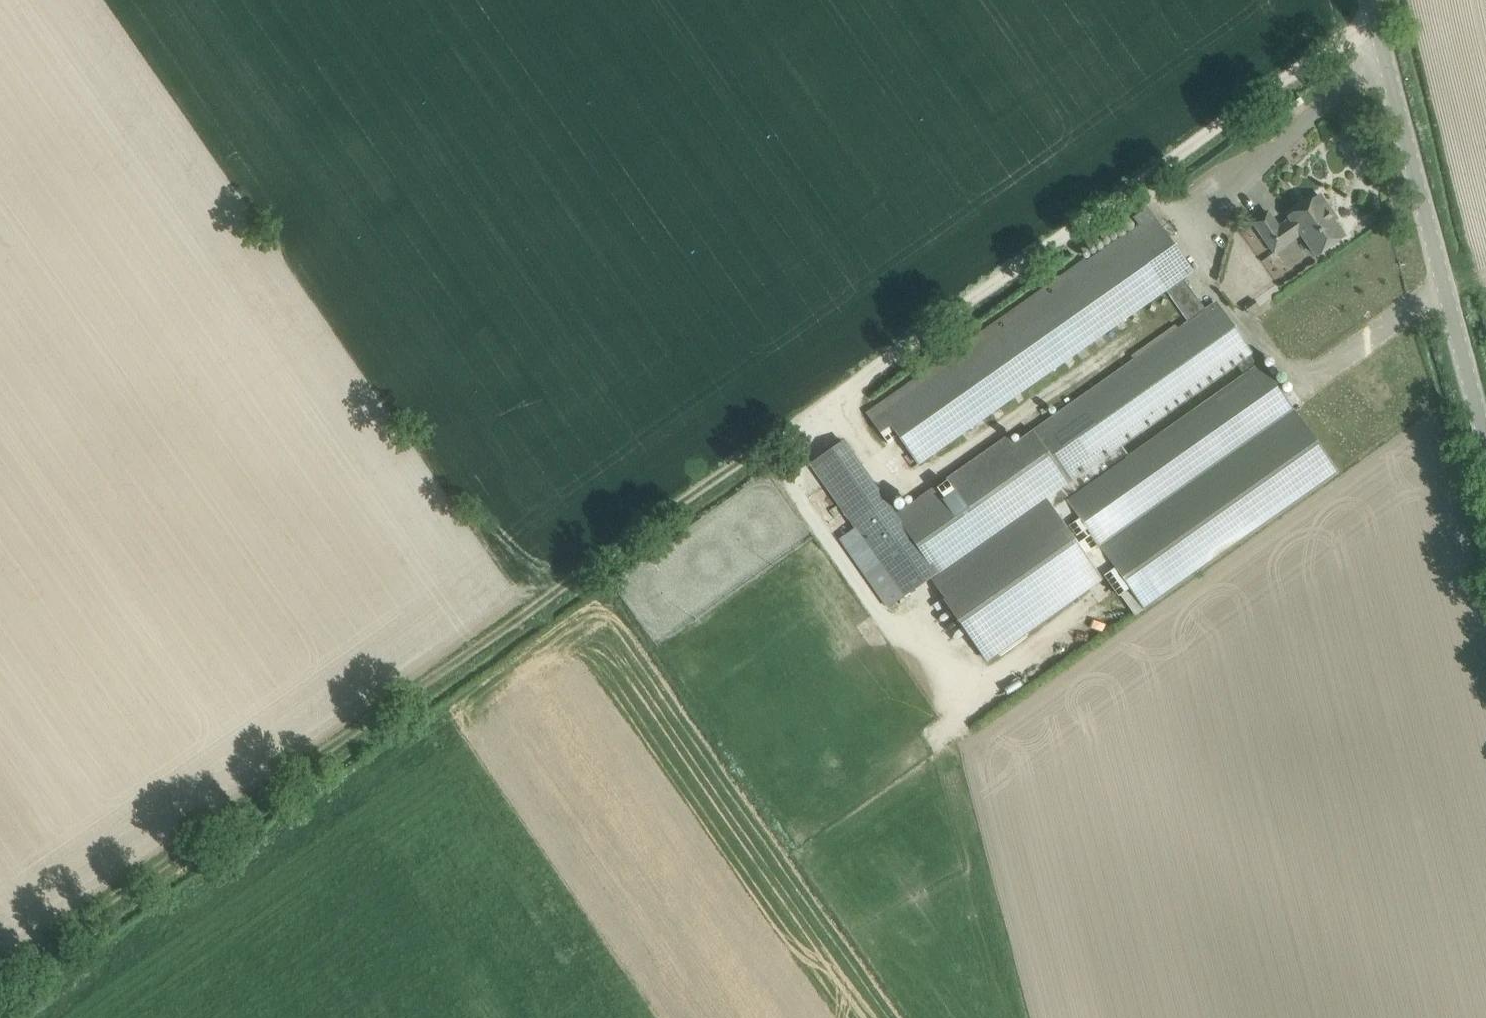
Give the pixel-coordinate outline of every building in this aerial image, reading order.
[(1292,218),(1279,227),(1269,212),(1254,222),(1275,252),(1302,233),(1318,256),(1345,237),(1333,220),(1336,218),(1320,195),(1290,216),(1292,218)] [(1100,586),(1049,503),(1073,503),(1073,520),(1082,534),(1089,534),(1126,592),(1131,592),(1137,601),(1333,481),(1223,303),(1199,303),(1183,277),(1190,273),(1148,204),(1131,215),(1139,227),(961,336),(961,352),(949,352),(936,359),(937,441),(1170,298),(1182,317),(1182,328),(937,479),(938,596),(978,661),(1100,586)]
